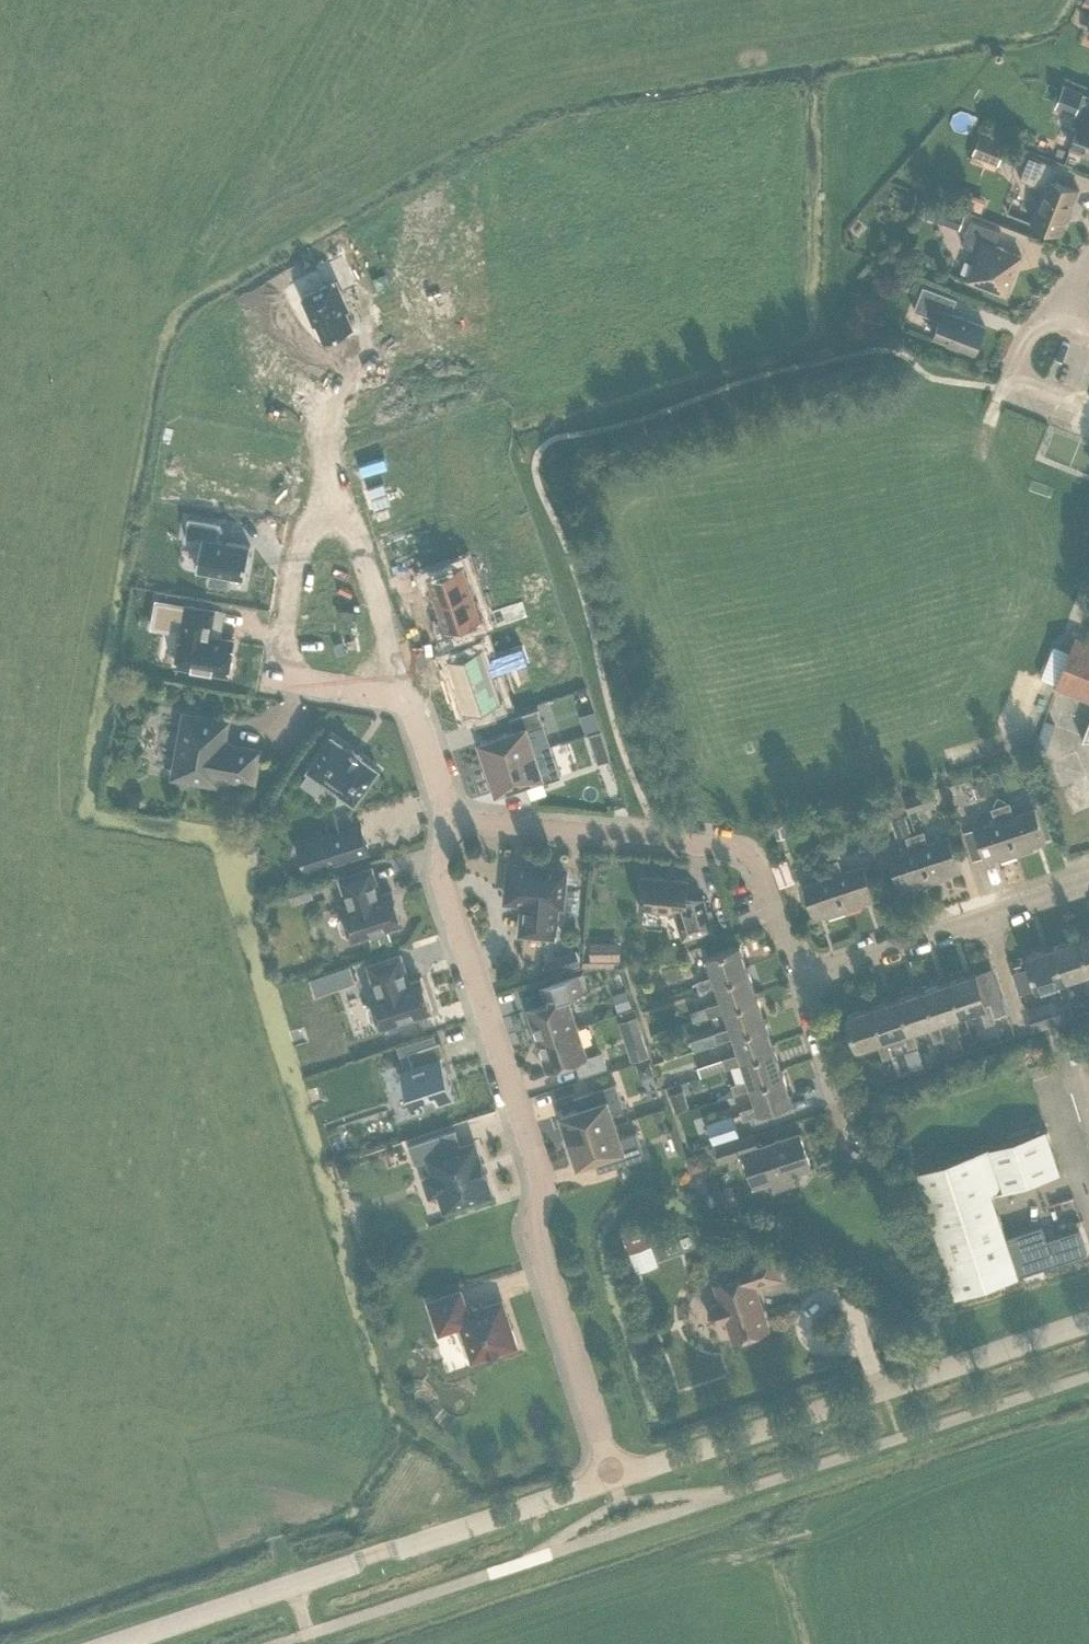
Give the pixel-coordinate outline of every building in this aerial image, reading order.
[(1088,154),(1088,95),(1064,86),(1055,108),(1082,118),(1071,147),(1088,154)] [(998,165),(1006,144),(980,134),(972,154),(998,165)] [(1031,222),(1061,233),(1072,206),(1074,206),(1080,191),(1054,181),(1060,167),(1029,155),(1020,179),(1044,189),(1031,222)] [(984,204),(987,191),(969,186),(965,199),(984,204)] [(944,205),(938,221),(959,229),(965,212),(944,205)] [(979,250),(967,280),(1007,295),(1022,255),(995,245),(1001,231),(971,220),(962,244),(979,250)] [(325,285),(303,295),(315,323),(318,321),(325,338),(353,326),(345,309),(348,308),(341,291),(357,284),(344,254),(317,266),(325,285)] [(914,310),(940,320),(934,337),(975,353),(985,326),(952,313),(957,299),(923,286),(914,310)] [(238,326),(223,351),(238,361),(226,381),(275,410),(294,377),(276,366),(278,364),(273,361),(279,352),(283,355),(284,353),(238,326)] [(220,524),(190,518),(187,536),(202,538),(197,569),(211,571),(209,582),(229,585),(231,575),(245,578),(251,545),(218,539),(220,524)] [(463,565),(428,577),(437,604),(472,592),(463,565)] [(472,592),(437,604),(446,631),(482,619),(472,592)] [(215,609),(157,599),(152,627),(182,632),(177,665),(228,674),(234,640),(210,635),(215,609)] [(1075,636),(1055,688),(1088,702),(1088,642),(1075,636)] [(484,647),(448,659),(457,686),(493,674),(528,662),(523,646),(488,658),(484,647)] [(493,674),(457,686),(466,713),(502,701),(493,674)] [(509,719),(513,731),(480,742),(488,766),(534,751),(529,738),(546,733),(538,709),(509,719)] [(180,714),(170,772),(209,779),(210,771),(246,778),(252,749),(224,744),(217,735),(220,721),(180,714)] [(601,730),(589,734),(599,763),(611,759),(601,730)] [(355,806),(381,770),(331,734),(305,771),(307,773),(300,783),(319,796),(326,786),(355,806)] [(534,751),(488,766),(496,791),(542,776),(544,782),(561,777),(555,760),(538,765),(534,751)] [(989,778),(976,782),(981,795),(994,791),(989,778)] [(1042,783),(1028,788),(1034,804),(1047,799),(1042,783)] [(1033,846),(1046,841),(1035,808),(1014,815),(1010,803),(1001,806),(1017,855),(1034,849),(1033,846)] [(975,829),(985,861),(999,857),(1000,861),(1017,855),(1001,806),(992,809),(996,821),(975,829)] [(906,815),(892,819),(897,837),(911,833),(906,815)] [(362,823),(296,845),(306,875),(372,853),(362,823)] [(784,825),(774,827),(777,839),(788,837),(784,825)] [(947,874),(961,869),(950,837),(928,844),(924,831),(915,834),(931,883),(948,878),(947,874)] [(889,857),(900,890),(913,885),(914,889),(931,883),(915,834),(906,837),(910,850),(889,857)] [(837,844),(824,848),(829,861),(841,857),(837,844)] [(788,860),(773,867),(780,888),(796,882),(788,860)] [(839,860),(829,863),(846,912),(863,906),(861,902),(875,898),(864,865),(843,872),(839,860)] [(825,878),(803,885),(814,918),(827,914),(829,917),(846,912),(829,863),(829,862),(821,865),(820,865),(825,878)] [(341,920),(345,931),(348,933),(351,932),(354,940),(404,924),(393,891),(383,894),(373,866),(340,877),(349,905),(343,907),(346,916),(343,917),(341,920)] [(556,905),(562,905),(565,870),(553,869),(508,866),(505,901),(517,902),(524,906),(522,932),(554,935),(556,905)] [(295,896),(315,890),(311,876),(291,882),(295,896)] [(704,899),(687,898),(688,881),(642,877),(639,907),(675,911),(683,938),(713,929),(704,899)] [(1079,939),(1088,970),(1088,936),(1079,939)] [(1053,948),(1064,980),(1067,979),(1084,974),(1088,990),(1088,970),(1079,939),(1053,948)] [(605,942),(591,942),(591,960),(606,960),(605,942)] [(749,971),(740,945),(707,956),(714,976),(697,982),(700,991),(717,986),(716,982),(749,971)] [(1053,948),(1026,957),(1037,989),(1058,982),(1063,998),(1063,999),(1069,997),(1073,996),(1067,979),(1064,980),(1053,948)] [(576,950),(547,959),(551,973),(580,963),(576,950)] [(369,1008),(373,1018),(376,1020),(379,1019),(382,1028),(432,1012),(421,978),(410,982),(401,954),(368,965),(377,993),(371,995),(374,1003),(371,1004),(369,1008)] [(726,1012),(725,1008),(757,997),(749,971),(716,982),(717,986),(723,1002),(691,1012),(694,1023),(709,1017),(726,1012)] [(591,990),(586,973),(552,983),(558,1001),(528,1010),(537,1040),(579,1026),(570,997),(591,990)] [(977,973),(950,981),(961,1014),(965,1013),(981,1008),(986,1025),(996,1021),(995,1017),(1007,1013),(998,986),(983,991),(977,973)] [(950,981),(925,990),(935,1023),(939,1021),(955,1016),(961,1033),(970,1030),(965,1013),(961,1014),(950,981)] [(618,1011),(631,1006),(624,984),(610,989),(618,1011)] [(925,990),(899,999),(910,1031),(913,1030),(928,1025),(933,1042),(945,1038),(939,1021),(935,1023),(925,990)] [(694,1051),(735,1037),(733,1034),(766,1023),(757,997),(725,1008),(726,1012),(731,1028),(691,1041),(694,1051)] [(1063,998),(1033,1007),(1039,1028),(1075,1017),(1069,997),(1063,999),(1063,998)] [(899,999),(873,1007),(884,1040),(887,1038),(904,1033),(909,1050),(913,1066),(924,1063),(913,1030),(910,1031),(899,999)] [(873,1007),(846,1016),(857,1048),(878,1042),(884,1059),(893,1055),(887,1038),(884,1040),(873,1007)] [(743,1063),(742,1060),(775,1049),(766,1023),(733,1034),(735,1037),(740,1054),(698,1067),(701,1077),(743,1063)] [(547,1070),(576,1061),(581,1077),(609,1069),(604,1052),(589,1056),(579,1026),(537,1040),(547,1070)] [(455,1099),(442,1058),(446,1057),(441,1041),(408,1052),(413,1066),(401,1070),(414,1112),(455,1099)] [(646,1044),(628,1050),(632,1062),(650,1056),(646,1044)] [(709,1104),(735,1095),(752,1089),(751,1086),(783,1074),(775,1049),(742,1060),(743,1063),(749,1079),(706,1094),(709,1104)] [(929,1052),(921,1054),(922,1055),(925,1066),(933,1063),(929,1052)] [(650,1061),(636,1065),(641,1079),(655,1074),(650,1061)] [(893,1063),(873,1070),(877,1082),(897,1075),(893,1063)] [(752,1089),(757,1105),(740,1111),(743,1120),(761,1114),(760,1111),(792,1101),(783,1074),(751,1086),(752,1089)] [(616,1085),(592,1093),(596,1105),(562,1116),(570,1141),(616,1126),(611,1113),(624,1109),(616,1085)] [(684,1090),(670,1095),(675,1112),(690,1107),(684,1090)] [(733,1114),(707,1123),(714,1143),(722,1141),(739,1135),(733,1114)] [(644,1159),(636,1134),(620,1140),(616,1126),(570,1141),(573,1152),(569,1154),(573,1167),(611,1155),(615,1168),(644,1159)] [(474,1142),(461,1147),(455,1129),(408,1145),(413,1160),(426,1156),(431,1172),(422,1175),(429,1196),(438,1193),(444,1211),(492,1195),(485,1174),(481,1175),(477,1164),(481,1163),(474,1142)] [(1047,1129),(916,1171),(956,1297),(1019,1276),(1017,1270),(1041,1262),(1043,1268),(1087,1254),(1079,1229),(1047,1239),(1043,1225),(1006,1237),(992,1193),(1060,1171),(1047,1129)] [(716,1147),(721,1162),(743,1155),(754,1188),(771,1183),(773,1191),(795,1184),(792,1175),(812,1169),(800,1133),(759,1147),(754,1135),(716,1147)] [(702,1156),(687,1160),(691,1173),(706,1168),(702,1156)] [(732,1185),(718,1190),(724,1207),(737,1202),(732,1185)] [(1078,1191),(1063,1194),(1067,1218),(1082,1215),(1078,1191)] [(654,1252),(644,1225),(622,1232),(632,1260),(654,1252)] [(754,1286),(761,1284),(780,1277),(773,1254),(735,1267),(739,1278),(717,1285),(723,1303),(715,1305),(711,1308),(709,1312),(709,1316),(712,1320),(716,1322),(721,1322),(728,1319),(735,1339),(768,1328),(754,1286)] [(791,1260),(785,1269),(805,1282),(811,1272),(791,1260)] [(516,1343),(511,1328),(502,1301),(468,1313),(460,1292),(429,1302),(441,1335),(462,1327),(468,1343),(466,1344),(464,1347),(467,1356),(471,1357),(473,1357),(475,1361),(517,1346),(516,1343)] [(465,1360),(458,1339),(441,1345),(448,1366),(465,1360)]
